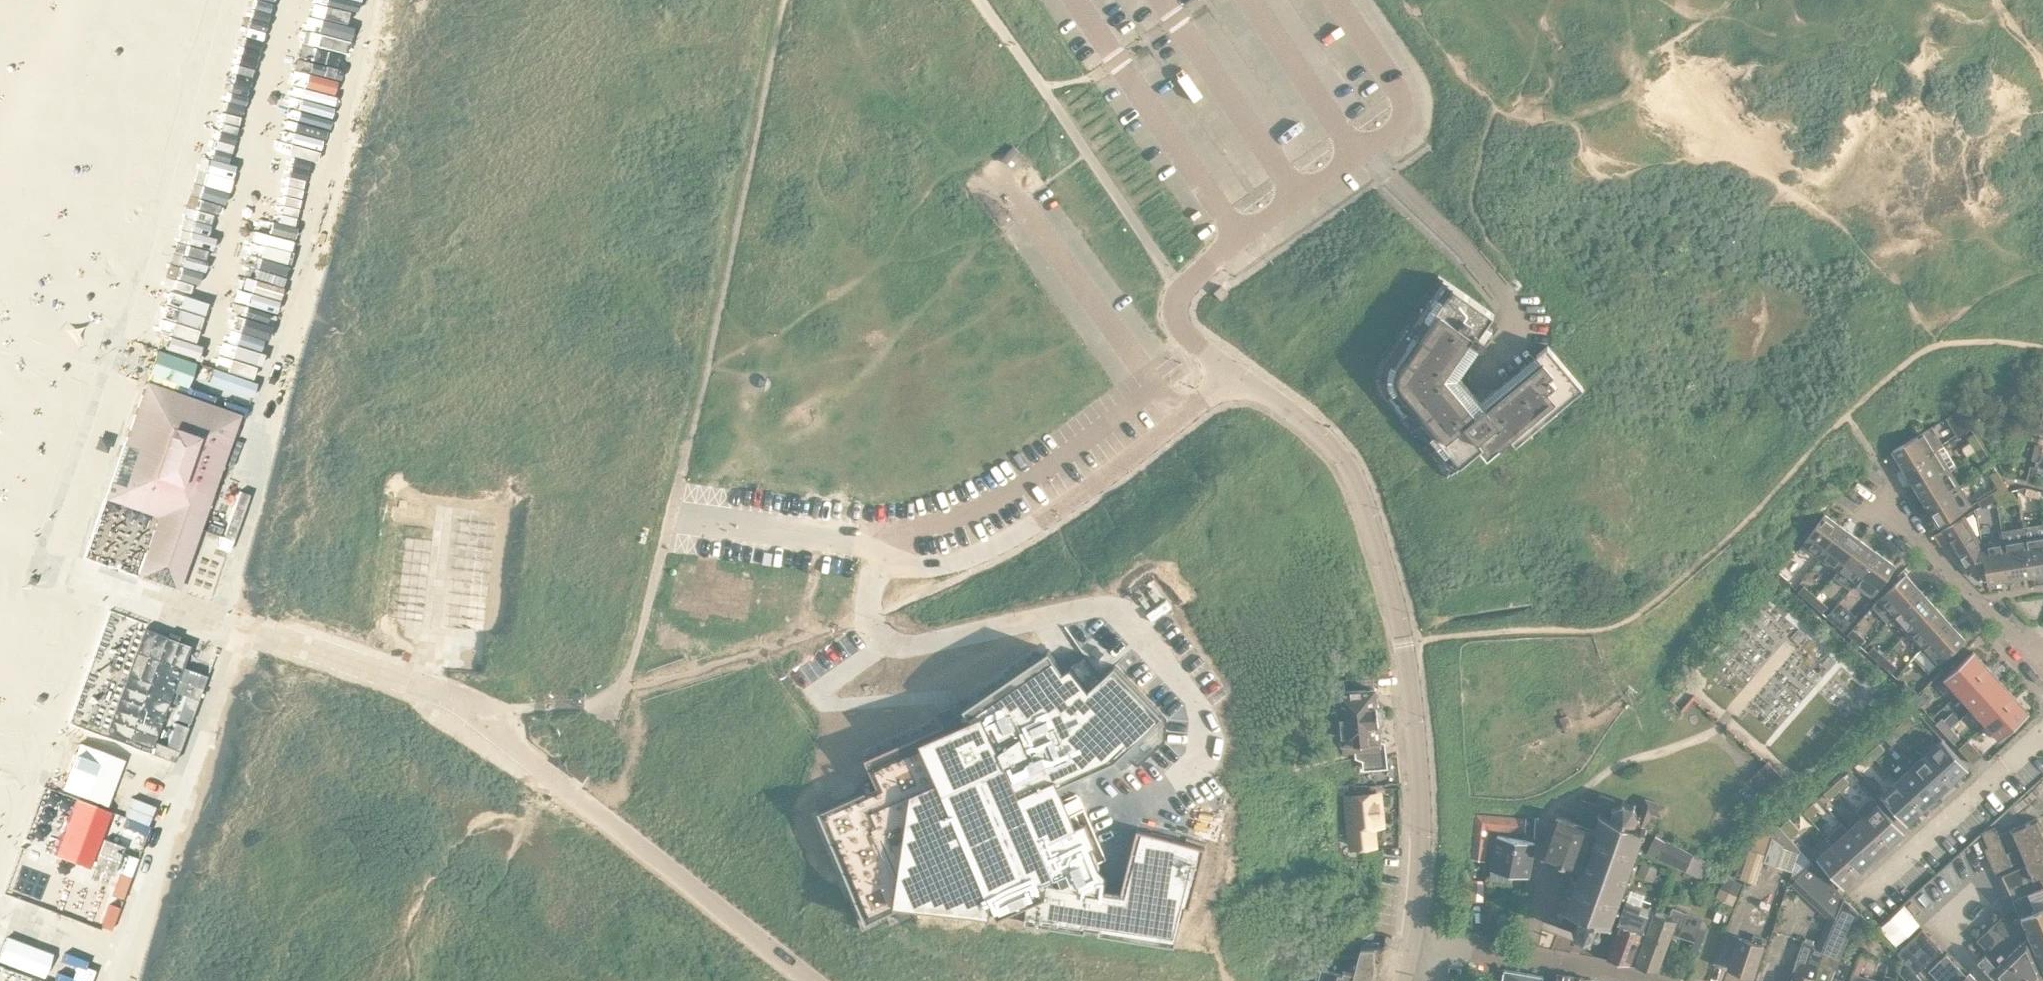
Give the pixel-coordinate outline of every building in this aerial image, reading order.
[(269,0),(250,0),(157,330),(165,333),(160,346),(194,358),(199,344),(191,340),(204,302),(187,295),(212,212),(217,213),(233,162),(224,160),(269,0)] [(356,0),(307,0),(209,364),(251,378),(356,0)] [(1484,344),(1485,343),(1486,342),(1486,341),(1486,340),(1486,339),(1485,338),(1484,337),(1479,333),(1493,313),(1437,274),(1381,355),(1375,369),(1374,372),(1374,375),(1374,379),(1374,381),(1375,383),(1375,386),(1376,388),(1377,391),(1379,395),(1382,399),(1446,476),(1479,448),(1487,457),(1509,438),(1515,444),(1583,387),(1546,344),(1536,354),(1539,358),(1500,392),(1494,391),(1489,391),(1485,392),(1481,393),(1479,393),(1475,395),(1474,396),(1475,397),(1471,400),(1450,374),(1473,341),(1479,345),(1480,345),(1481,346),(1483,345),(1484,344)] [(1220,284),(1213,291),(1220,298),(1227,291),(1220,284)] [(124,440),(147,448),(131,493),(161,504),(157,515),(168,519),(157,553),(183,563),(235,415),(147,384),(144,383),(124,440)] [(1956,409),(1956,410),(1965,423),(1971,419),(1963,405),(1956,409)] [(1931,425),(1891,449),(1903,468),(1935,448),(1942,444),(1931,425)] [(1966,436),(1974,449),(1981,445),(1972,432),(1966,436)] [(2034,442),(2030,458),(2038,460),(2042,444),(2034,442)] [(1906,473),(1914,486),(1947,466),(1953,462),(1942,444),(1935,448),(1903,468),(1906,473)] [(1974,449),(1982,463),(1989,459),(1981,445),(1974,449)] [(2036,466),(2029,464),(2025,480),(2033,482),(2036,466)] [(1925,505),(1958,485),(1947,466),(1914,486),(1924,502),(1925,505)] [(1988,473),(1997,487),(2004,483),(1995,469),(1988,473)] [(1990,492),(1994,498),(2008,490),(2004,483),(1997,487),(1990,492)] [(1969,504),(1958,485),(1925,505),(1937,524),(1969,504)] [(2025,486),(2023,494),(2039,497),(2041,490),(2025,486)] [(1980,507),(1994,498),(1990,492),(1976,500),(1980,507)] [(1823,512),(1801,543),(1819,556),(1841,525),(1823,512)] [(1967,573),(1984,570),(1985,570),(1981,543),(1980,543),(1963,515),(1940,529),(1967,573)] [(2023,536),(2029,574),(2042,572),(2042,527),(2042,524),(2022,528),(2023,536)] [(1843,527),(1841,525),(1819,556),(1836,569),(1858,538),(1843,527)] [(2002,540),(2008,577),(2029,574),(2023,536),(2022,528),(2000,531),(2002,540)] [(1870,547),(1858,538),(1836,569),(1831,575),(1849,588),(1854,581),(1876,551),(1870,547)] [(2002,540),(1981,543),(1985,570),(1984,570),(1986,581),(2005,578),(2008,577),(2002,540)] [(1878,552),(1876,551),(1854,581),(1872,594),(1894,564),(1878,552)] [(1777,570),(1772,577),(1784,587),(1789,581),(1777,570)] [(1919,589),(1905,573),(1876,599),(1871,605),(1885,620),(1891,615),(1919,589)] [(1796,590),(1809,601),(1814,595),(1802,584),(1796,590)] [(1921,591),(1919,589),(1891,615),(1906,631),(1934,605),(1921,591)] [(1821,611),(1826,605),(1814,595),(1809,601),(1821,611)] [(1920,647),(1948,621),(1934,605),(1906,631),(1920,647)] [(174,758),(215,645),(109,609),(68,722),(174,758)] [(1841,629),(1846,623),(1834,612),(1829,618),(1841,629)] [(1950,623),(1948,621),(1920,647),(1935,663),(1963,638),(1950,623)] [(1858,643),(1863,637),(1851,627),(1845,633),(1858,643)] [(1884,655),(1871,645),(1866,651),(1878,662),(1884,655)] [(1162,714),(1163,714),(1162,712),(1161,713),(1155,705),(1153,702),(1152,703),(1145,695),(1146,695),(1144,692),(1143,693),(1136,685),(1137,685),(1135,683),(1135,684),(1134,685),(1114,664),(1087,689),(1069,664),(1062,669),(1047,648),(964,705),(963,706),(963,707),(943,721),(942,720),(941,720),(942,722),(864,756),(876,784),(817,809),(865,919),(895,906),(900,918),(914,912),(908,900),(911,899),(918,914),(956,922),(986,909),(1054,919),(1053,924),(1172,941),(1182,904),(1187,906),(1187,905),(1182,903),(1186,890),(1191,891),(1191,890),(1186,889),(1190,876),(1195,877),(1195,876),(1190,875),(1194,861),(1199,863),(1199,862),(1194,860),(1198,847),(1203,848),(1203,847),(1175,840),(1176,838),(1170,837),(1169,839),(1150,834),(1151,830),(1150,830),(1143,856),(1130,853),(1121,889),(1095,885),(1098,866),(1077,819),(1072,821),(1075,828),(1066,831),(1058,834),(1053,821),(1030,831),(1026,821),(1039,816),(1030,796),(1043,791),(1041,788),(1055,783),(1048,769),(1056,766),(1063,782),(1097,768),(1107,779),(1114,776),(1092,724),(1120,698),(1147,727),(1162,714)] [(1957,692),(1986,665),(1972,650),(1942,676),(1957,692)] [(1895,666),(1884,655),(1878,662),(1890,672),(1895,666)] [(1957,692),(1970,707),(2000,681),(1986,665),(1957,692)] [(1351,689),(1335,690),(1337,707),(1335,707),(1337,727),(1339,727),(1341,750),(1354,748),(1355,755),(1362,758),(1363,767),(1382,765),(1379,739),(1378,723),(1379,722),(1383,719),(1381,706),(1377,703),(1376,703),(1374,686),(1372,686),(1371,673),(1349,675),(1351,689)] [(1899,687),(1911,698),(1916,692),(1904,681),(1899,687)] [(2013,696),(2000,681),(1970,707),(1984,722),(2013,696)] [(1919,705),(1929,696),(1923,690),(1913,699),(1919,705)] [(2028,711),(2013,696),(1984,722),(1998,738),(2015,722),(2028,711)] [(1908,714),(1898,723),(1904,729),(1914,720),(1908,714)] [(1949,726),(1941,717),(1934,722),(1943,732),(1949,726)] [(149,826),(174,758),(68,722),(44,787),(149,826)] [(1894,738),(1904,729),(1898,723),(1889,732),(1894,738)] [(1949,726),(1943,732),(1952,742),(1958,736),(1949,726)] [(1156,744),(1142,729),(1126,744),(1140,759),(1156,744)] [(1940,737),(1924,752),(1951,781),(1967,767),(1940,737)] [(1966,738),(1957,747),(1971,763),(1981,754),(1966,738)] [(1878,742),(1868,751),(1874,757),(1883,748),(1878,742)] [(1868,751),(1858,760),(1864,766),(1874,757),(1868,751)] [(1936,795),(1951,781),(1924,752),(1909,765),(1936,795)] [(1936,795),(1909,765),(1894,779),(1921,809),(1936,795)] [(1832,783),(1838,789),(1848,781),(1842,774),(1832,783)] [(1878,793),(1905,823),(1921,809),(1894,779),(1878,793)] [(1838,789),(1832,783),(1822,792),(1828,798),(1838,789)] [(1337,795),(1344,794),(1343,791),(1347,790),(1347,784),(1336,785),(1337,795)] [(1377,793),(1347,796),(1352,845),(1372,843),(1370,824),(1379,823),(1377,793)] [(1623,896),(1624,894),(1620,893),(1625,879),(1629,880),(1629,879),(1630,879),(1636,864),(1635,864),(1635,862),(1632,861),(1637,847),(1640,849),(1641,847),(1637,845),(1643,830),(1646,828),(1645,826),(1644,827),(1650,811),(1660,814),(1663,804),(1645,798),(1639,813),(1636,813),(1632,806),(1635,803),(1633,802),(1631,804),(1623,802),(1623,799),(1621,799),(1621,802),(1613,805),(1611,803),(1613,798),(1598,793),(1595,803),(1581,798),(1580,797),(1580,798),(1579,798),(1579,799),(1572,819),(1557,814),(1557,813),(1556,813),(1555,813),(1555,815),(1542,854),(1541,853),(1541,855),(1542,856),(1542,855),(1556,860),(1556,861),(1557,861),(1563,863),(1564,863),(1577,868),(1578,869),(1576,876),(1572,875),(1571,877),(1575,878),(1570,892),(1566,890),(1566,892),(1569,894),(1564,909),(1561,910),(1561,912),(1565,911),(1576,915),(1576,916),(1578,916),(1574,927),(1570,929),(1572,931),(1573,931),(1588,936),(1589,937),(1591,936),(1589,933),(1590,930),(1595,932),(1598,931),(1599,927),(1598,924),(1593,923),(1593,922),(1595,922),(1595,921),(1607,925),(1609,929),(1611,928),(1609,924),(1614,910),(1618,911),(1619,909),(1615,908),(1619,895),(1623,896)] [(1877,801),(1870,793),(1854,808),(1860,815),(1861,815),(1887,844),(1903,830),(1895,821),(1877,801)] [(73,799),(53,854),(88,866),(109,811),(73,799)] [(1812,802),(1802,811),(1807,817),(1817,808),(1812,802)] [(1476,815),(1471,854),(1484,855),(1487,828),(1509,830),(1508,836),(1496,834),(1490,868),(1527,875),(1534,841),(1523,839),(1525,818),(1476,815)] [(1846,829),(1872,858),(1887,844),(1861,815),(1860,815),(1846,828),(1846,829)] [(1778,826),(1789,838),(1798,830),(1791,821),(1788,817),(1778,826)] [(2022,856),(2042,845),(2042,838),(2033,818),(2009,829),(2022,856)] [(1775,824),(1761,819),(1731,876),(1743,881),(1753,852),(1764,856),(1771,835),(1775,824)] [(1831,842),(1857,872),(1872,858),(1846,829),(1846,828),(1840,821),(1824,836),(1830,843),(1831,842)] [(1775,824),(1771,835),(1772,836),(1782,844),(1781,847),(1797,852),(1798,848),(1789,838),(1778,826),(1776,824),(1775,824)] [(1987,846),(1983,847),(1994,871),(2016,862),(2010,850),(2005,852),(1993,825),(1980,830),(1987,846)] [(1664,840),(1653,834),(1645,851),(1685,869),(1697,874),(1704,859),(1665,839),(1664,840)] [(1763,860),(1775,864),(1781,847),(1782,844),(1772,836),(1771,835),(1764,856),(1763,860)] [(1842,886),(1857,872),(1831,842),(1830,843),(1815,856),(1842,886)] [(1995,908),(2012,900),(2009,894),(2042,879),(2042,845),(2022,856),(2029,869),(2019,873),(2023,881),(2012,885),(2009,877),(1986,887),(1995,908)] [(1822,950),(1838,957),(1840,953),(1851,928),(1858,911),(1843,897),(1843,896),(1810,861),(1794,877),(1835,915),(1820,948),(1820,949),(1822,950)] [(1640,862),(1637,872),(1651,878),(1655,868),(1640,862)] [(1733,898),(1740,883),(1725,876),(1718,891),(1733,898)] [(1480,878),(1471,878),(1470,899),(1479,899),(1480,878)] [(2009,894),(2012,900),(2042,969),(2042,879),(2009,894)] [(110,933),(5,895),(0,909),(0,965),(43,980),(93,980),(110,933)] [(1616,922),(1619,923),(1606,959),(1629,964),(1649,907),(1624,899),(1616,922)] [(1897,943),(1919,921),(1902,904),(1880,925),(1897,943)] [(1677,934),(1692,939),(1689,947),(1696,950),(1704,930),(1697,928),(1701,916),(1685,911),(1671,907),(1668,914),(1664,913),(1663,917),(1653,913),(1634,965),(1656,972),(1671,931),(1677,933),(1677,934)] [(1869,922),(1858,911),(1851,928),(1865,934),(1869,922)] [(2017,918),(2013,922),(2016,925),(2012,929),(1999,915),(1975,938),(1986,950),(1977,959),(1997,980),(2035,980),(2042,973),(2042,972),(2020,922),(2017,918)] [(1901,957),(1915,972),(1940,949),(1921,928),(1896,951),(1901,957)] [(1737,936),(1727,967),(1752,975),(1765,937),(1752,933),(1750,940),(1737,936)] [(1822,950),(1820,949),(1820,948),(1812,946),(1814,943),(1802,939),(1791,972),(1792,972),(1791,974),(1788,973),(1785,980),(1828,980),(1838,957),(1822,950)] [(1383,944),(1382,944),(1381,945),(1360,945),(1354,968),(1352,967),(1351,970),(1342,967),(1344,963),(1329,959),(1326,967),(1317,965),(1313,977),(1312,977),(1311,980),(1374,980),(1383,944)] [(1840,953),(1838,957),(1828,980),(1839,980),(1840,977),(1842,978),(1848,962),(1843,960),(1845,955),(1840,953)] [(1864,972),(1868,957),(1858,953),(1853,968),(1864,972)] [(1965,974),(1945,953),(1927,969),(1938,980),(1958,980),(1965,974)] [(1915,972),(1901,957),(1898,971),(1907,980),(1922,980),(1915,972)] [(1542,974),(1503,968),(1500,980),(1541,980),(1542,974)] [(1590,978),(1556,972),(1555,980),(1590,980),(1590,978)]
